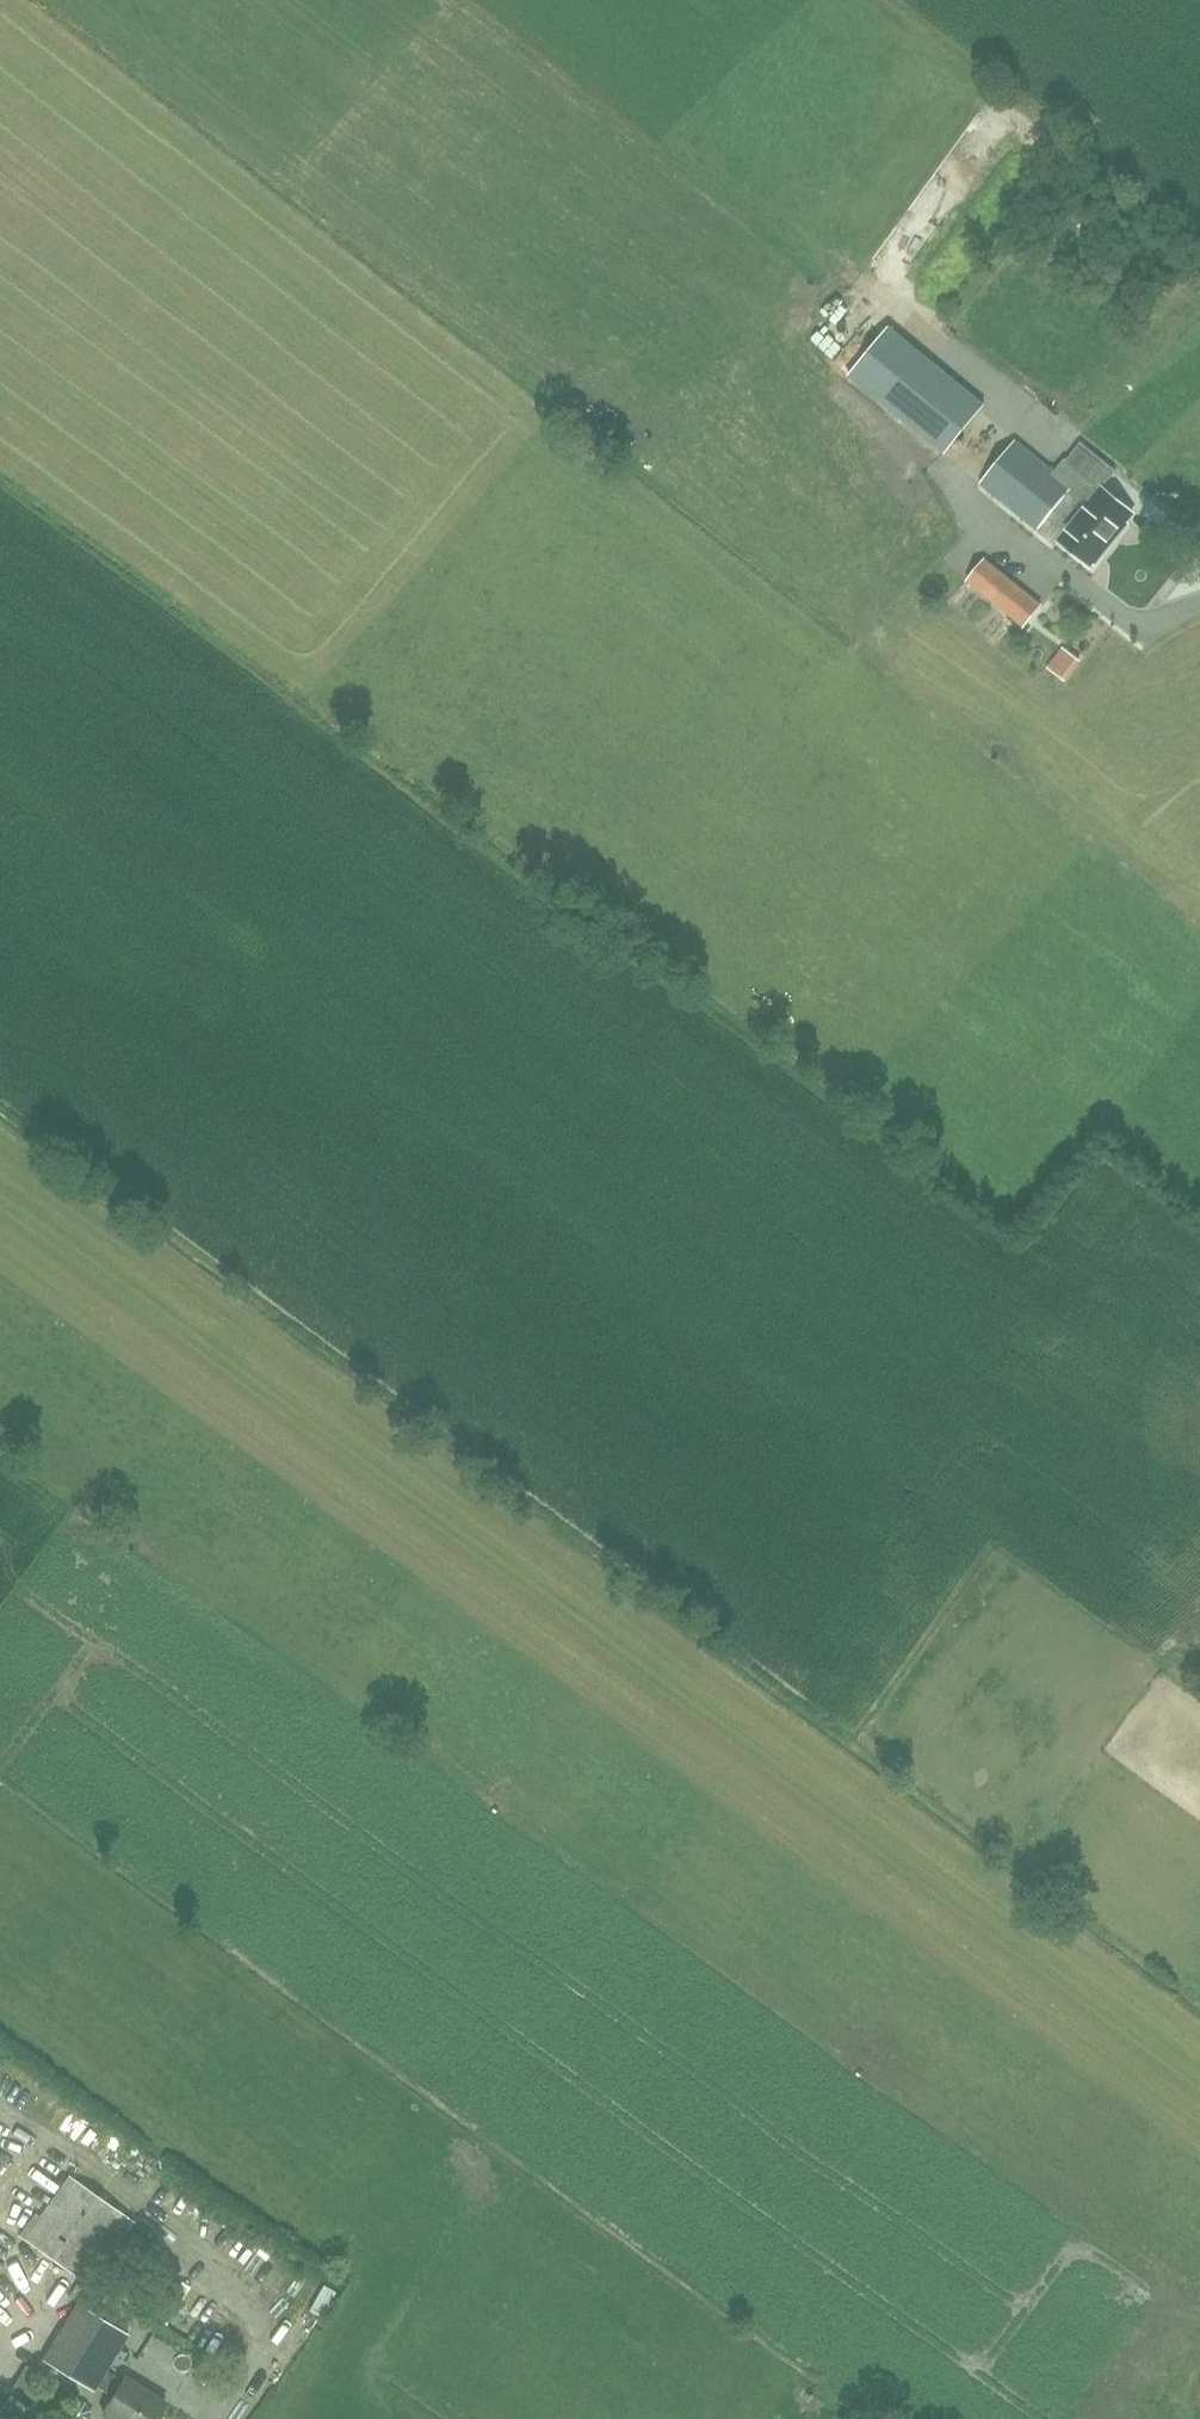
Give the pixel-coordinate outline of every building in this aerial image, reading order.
[(987,406),(928,359),(892,329),(853,377),(947,455),(987,406)] [(1062,549),(1065,545),(1092,567),(1095,563),(1097,565),(1130,525),(1128,523),(1136,514),(1105,488),(1103,490),(1067,461),(1056,473),(1018,443),(984,485),(1062,549)] [(1024,627),(1042,605),(987,560),(969,582),(1024,627)] [(1066,680),(1081,662),(1065,650),(1051,669),(1066,680)] [(83,2129),(77,2139),(97,2151),(103,2141),(83,2129)] [(72,2178),(35,2232),(29,2240),(92,2284),(135,2222),(72,2178)] [(46,2179),(27,2206),(37,2213),(56,2186),(46,2179)] [(74,2318),(48,2361),(98,2391),(101,2386),(118,2396),(107,2414),(116,2418),(160,2418),(170,2402),(128,2377),(126,2381),(109,2371),(130,2335),(82,2305),(74,2318)]
